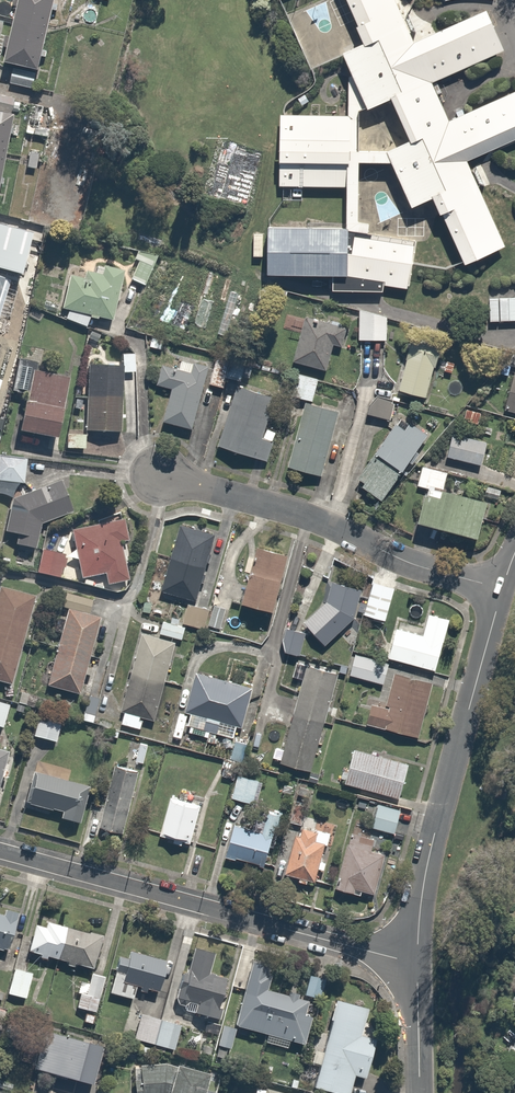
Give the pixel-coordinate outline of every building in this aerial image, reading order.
[(10,21),(0,18),(0,62),(11,64),(7,82),(30,88),(51,0),(15,0),(10,21)] [(341,54),(351,77),(366,109),(366,111),(390,101),(409,142),(385,153),(391,164),(410,209),(431,199),(439,216),(441,215),(462,262),(464,266),(505,247),(466,162),(514,140),(514,92),(448,122),(431,84),(503,52),(486,12),(413,44),(409,34),(411,33),(411,32),(415,33),(407,15),(405,18),(405,17),(402,18),(394,0),(345,0),(357,27),(355,28),(362,45),(341,54)] [(345,188),(345,230),(347,230),(347,232),(367,235),(369,224),(357,222),(358,164),(391,164),(385,153),(359,152),(358,112),(366,109),(351,77),(348,78),(347,117),(284,116),(280,116),(278,187),(283,187),(345,188)] [(0,95),(0,162),(9,117),(13,98),(0,95)] [(0,223),(0,268),(23,274),(34,232),(0,223)] [(266,276),(332,277),(332,292),(382,293),(383,286),(406,290),(410,263),(413,244),(347,233),(347,232),(347,230),(345,230),(269,228),(267,228),(266,276)] [(144,286),(156,260),(141,253),(129,279),(144,286)] [(109,323),(123,271),(93,263),(89,279),(65,273),(56,307),(67,310),(64,321),(86,327),(89,317),(109,323)] [(489,299),(490,322),(514,321),(514,298),(489,299)] [(386,341),(387,318),(359,310),(359,340),(386,341)] [(298,335),(290,362),(327,374),(342,325),(296,311),(289,333),(298,335)] [(439,351),(410,342),(396,391),(426,399),(439,351)] [(122,353),(121,369),(121,374),(135,374),(136,353),(122,353)] [(51,441),(67,377),(39,370),(41,362),(18,356),(9,394),(20,397),(12,431),(51,441)] [(191,372),(193,364),(179,359),(177,368),(161,363),(152,391),(168,396),(160,421),(189,430),(206,377),(191,372)] [(206,383),(222,388),(225,378),(238,382),(242,370),(213,361),(206,383)] [(121,374),(121,369),(86,367),(82,430),(118,432),(121,374)] [(287,394),(306,400),(319,403),(327,376),(295,367),(287,394)] [(503,410),(514,413),(514,372),(513,371),(503,410)] [(214,446),(267,463),(278,429),(264,424),(272,398),(233,385),(214,446)] [(320,476),(339,409),(319,403),(306,400),(287,466),(320,476)] [(483,413),(466,407),(462,420),(479,426),(483,413)] [(378,501),(428,440),(399,416),(349,478),(378,501)] [(85,434),(66,433),(65,449),(84,450),(85,434)] [(450,433),(445,457),(481,465),(486,441),(450,433)] [(0,452),(0,480),(20,485),(26,458),(0,452)] [(448,471),(422,464),(415,489),(421,490),(412,524),(476,542),(487,502),(442,489),(448,471)] [(58,480),(9,501),(2,534),(15,537),(14,546),(32,549),(36,524),(70,510),(58,480)] [(127,567),(133,566),(121,517),(67,531),(79,580),(102,574),(105,587),(130,581),(127,567)] [(215,530),(180,524),(159,592),(200,600),(215,530)] [(63,555),(40,549),(34,573),(57,579),(63,555)] [(271,614),(286,557),(254,549),(239,605),(271,614)] [(322,597),(326,598),(325,602),(302,623),(323,646),(353,618),(359,588),(329,582),(325,581),(322,597)] [(394,589),(371,582),(362,615),(384,621),(394,589)] [(0,588),(0,684),(9,687),(34,597),(0,588)] [(209,609),(188,606),(184,624),(206,628),(209,609)] [(222,609),(212,608),(209,627),(219,628),(222,609)] [(98,619),(65,610),(44,686),(77,695),(98,619)] [(434,672),(448,619),(427,614),(421,635),(396,628),(387,659),(434,672)] [(184,626),(162,621),(159,634),(181,639),(184,626)] [(299,656),(303,632),(283,628),(279,653),(299,656)] [(120,724),(141,729),(143,718),(152,720),(172,644),(140,635),(120,712),(123,713),(120,724)] [(385,661),(353,655),(349,677),(380,683),(385,661)] [(275,746),(271,760),(309,771),(335,674),(303,665),(281,748),(275,746)] [(193,674),(185,714),(188,714),(186,726),(232,737),(235,725),(242,726),(251,686),(193,674)] [(429,682),(393,675),(386,706),(371,702),(365,726),(417,737),(429,682)] [(61,719),(39,713),(33,738),(56,743),(61,719)] [(247,743),(234,740),(229,759),(242,763),(247,743)] [(142,764),(146,744),(135,742),(132,762),(142,764)] [(408,763),(351,749),(342,787),(399,800),(408,763)] [(138,772),(112,766),(98,827),(123,833),(138,772)] [(261,775),(239,769),(231,799),(253,805),(261,775)] [(34,776),(28,807),(58,813),(57,820),(77,824),(85,786),(34,776)] [(196,807),(167,800),(158,836),(187,843),(196,807)] [(400,809),(377,805),(373,828),(396,832),(400,809)] [(267,867),(278,814),(263,811),(260,830),(230,824),(224,858),(267,867)] [(292,833),(282,874),(296,877),(295,881),(306,884),(307,880),(319,883),(331,834),(304,828),(302,835),(292,833)] [(371,850),(373,842),(347,835),(334,888),(354,893),(354,889),(373,894),(384,854),(371,850)] [(19,910),(4,906),(2,912),(0,912),(0,945),(10,947),(19,910)] [(101,934),(49,922),(48,926),(33,923),(27,952),(94,968),(101,934)] [(180,969),(176,987),(175,988),(175,989),(174,990),(174,991),(173,992),(173,993),(173,994),(173,995),(173,996),(174,997),(174,998),(174,999),(175,999),(175,1000),(176,1001),(177,1002),(177,1003),(178,1003),(179,1004),(180,1004),(181,1004),(185,1005),(184,1010),(217,1017),(225,977),(208,973),(213,950),(193,946),(188,971),(180,969)] [(167,959),(128,949),(127,954),(119,953),(109,992),(133,998),(137,983),(160,989),(167,959)] [(275,967),(252,961),(235,1024),(305,1043),(316,1004),(268,991),(275,967)] [(33,970),(14,966),(8,993),(28,997),(33,970)] [(105,975),(92,971),(85,993),(80,991),(75,1005),(95,1011),(105,975)] [(319,998),(325,977),(308,972),(302,993),(319,998)] [(377,1037),(361,1033),(367,1008),(335,1001),(315,1087),(340,1092),(347,1092),(352,1070),(368,1074),(377,1037)] [(0,1004),(0,1026),(5,1027),(9,1006),(0,1004)] [(153,1043),(160,1019),(139,1013),(133,1038),(153,1043)] [(160,1019),(153,1043),(174,1048),(180,1024),(160,1019)] [(235,1027),(221,1024),(216,1044),(231,1047),(235,1027)] [(103,1043),(45,1029),(35,1070),(94,1083),(103,1043)] [(207,1070),(175,1063),(131,1066),(133,1092),(202,1092),(207,1070)] [(252,1084),(250,1092),(290,1092),(252,1084)]
